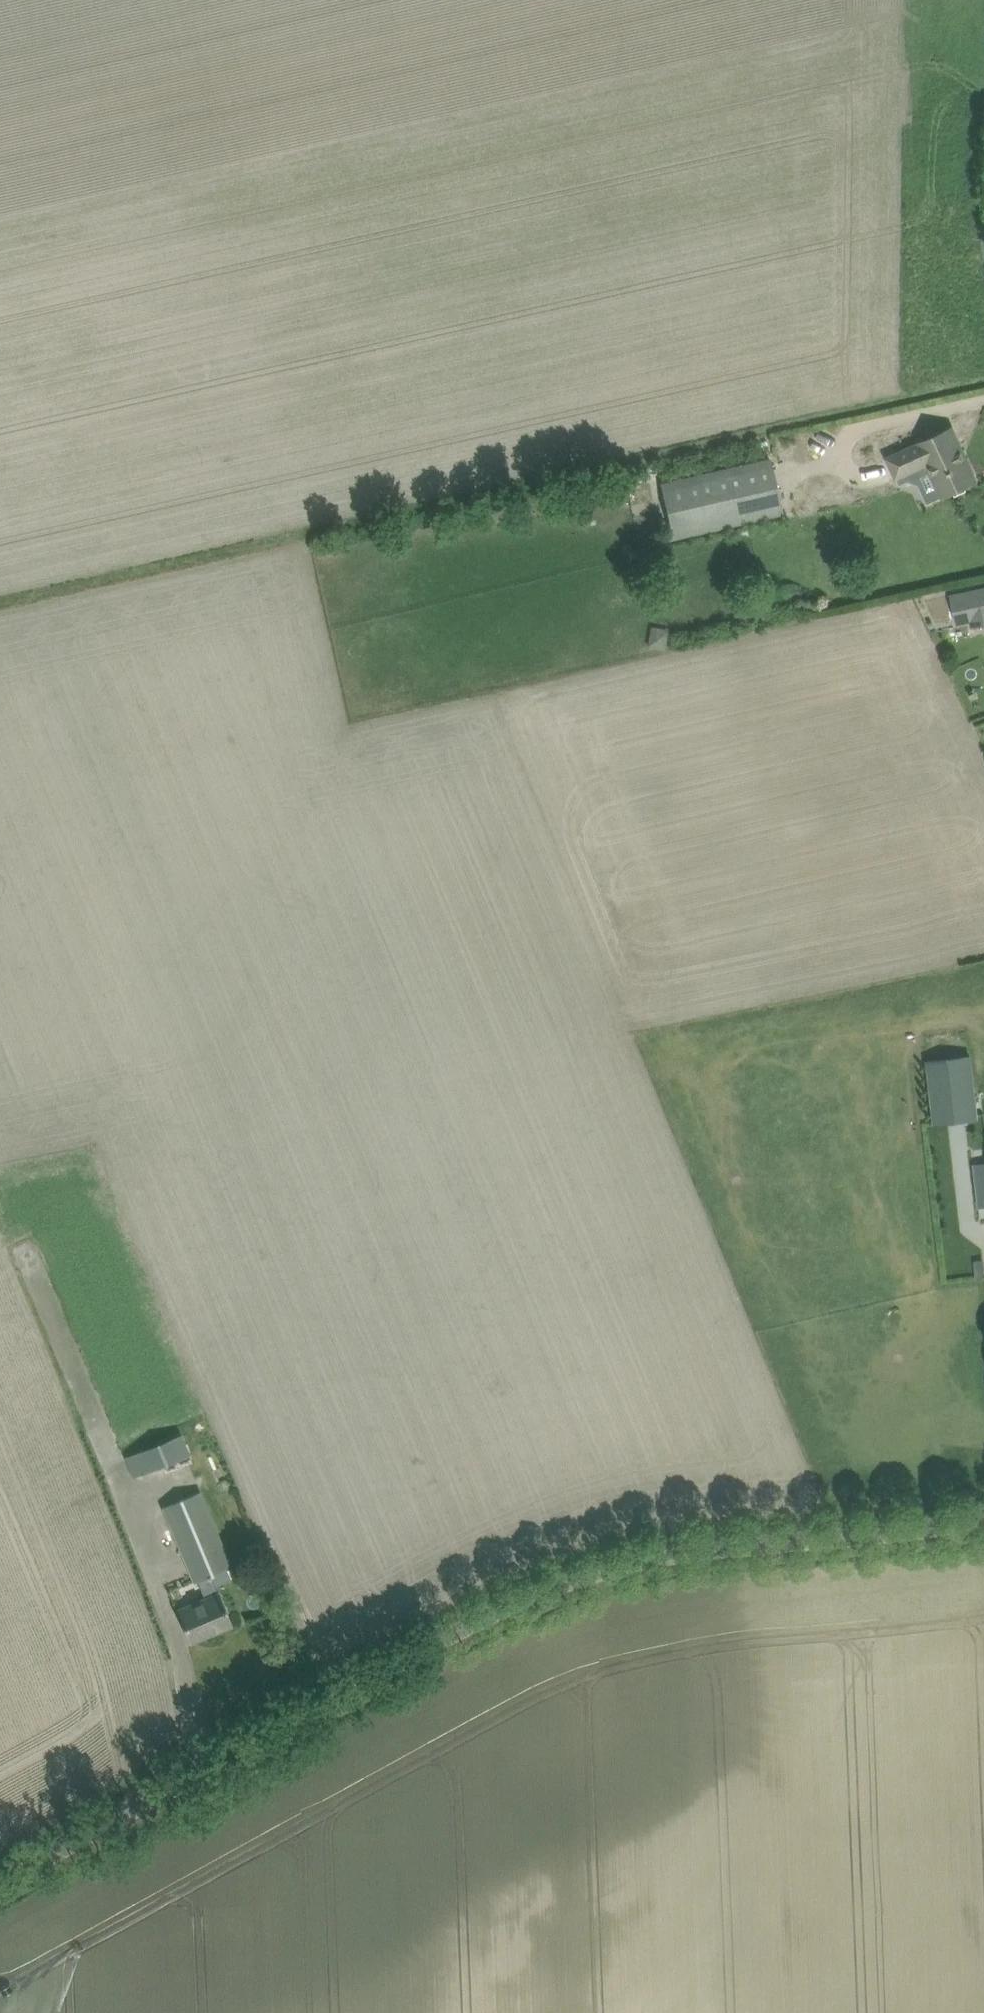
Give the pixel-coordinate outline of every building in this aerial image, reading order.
[(897,476),(928,462),(943,495),(976,480),(952,428),(919,443),(920,445),(889,460),(897,476)] [(661,483),(673,537),(782,512),(770,458),(661,483)] [(983,623),(983,586),(952,593),(958,623),(971,620),(972,626),(983,623)] [(980,1118),(972,1054),(927,1059),(934,1123),(980,1118)] [(125,1458),(133,1477),(190,1453),(182,1434),(125,1458)] [(178,1609),(183,1622),(191,1641),(232,1624),(210,1572),(230,1563),(200,1489),(161,1505),(192,1579),(198,1577),(207,1597),(178,1609)]
